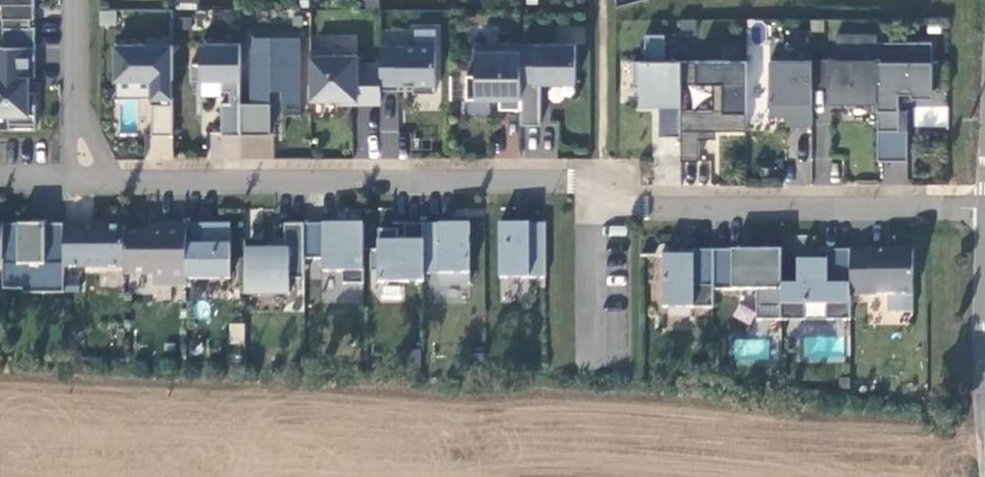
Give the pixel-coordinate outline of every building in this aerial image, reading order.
[(36,47),(36,28),(31,27),(31,18),(35,18),(35,0),(0,0),(0,3),(3,3),(3,47),(36,47)] [(117,10),(100,10),(101,25),(116,25),(117,10)] [(191,18),(180,18),(180,29),(191,29),(191,18)] [(824,31),(824,19),(813,19),(813,31),(824,31)] [(436,94),(436,30),(415,30),(415,47),(381,46),(381,65),(381,91),(400,91),(400,85),(414,85),(414,94),(436,94)] [(852,103),(878,102),(878,42),(878,35),(838,34),(837,60),(830,60),(830,86),(830,103),(852,103)] [(682,137),(682,61),(665,61),(666,35),(646,35),(646,61),(634,62),(634,87),(641,87),(641,105),(660,106),(659,136),(682,137)] [(301,38),(251,38),(251,103),(241,103),(241,135),(271,135),(271,104),(262,104),(262,91),(271,91),(282,90),(282,103),(301,103),(301,38)] [(173,134),(173,40),(147,40),(147,45),(116,45),(116,80),(152,80),(153,135),(173,134)] [(933,43),(878,42),(878,102),(878,161),(908,161),(908,130),(899,130),(900,110),(900,93),(912,93),(912,97),(933,97),(934,88),(939,88),(940,61),(932,61),(933,43)] [(241,103),(241,44),(202,44),(201,64),(192,64),(191,80),(222,80),(222,91),(230,92),(230,104),(223,104),(222,134),(241,135),(241,103)] [(521,110),(521,44),(476,45),(476,76),(467,76),(467,100),(500,100),(500,109),(521,110)] [(576,83),(576,44),(521,44),(521,110),(521,125),(541,125),(541,82),(576,83)] [(36,47),(3,47),(0,47),(0,115),(9,115),(9,123),(36,123),(36,91),(29,91),(30,77),(35,77),(36,47)] [(381,91),(381,65),(358,65),(358,56),(333,56),(334,51),(311,51),(311,100),(357,100),(357,104),(381,104),(381,91)] [(830,86),(830,60),(813,60),(813,61),(813,87),(830,86)] [(747,61),(682,61),(682,137),(682,161),(700,161),(700,132),(747,131),(747,61)] [(813,87),(813,61),(770,61),(770,116),(786,117),(786,125),(812,125),(813,87)] [(262,104),(271,104),(271,91),(262,91),(262,104)] [(378,156),(396,157),(398,109),(381,108),(378,156)] [(908,111),(900,110),(899,130),(908,130),(908,111)] [(64,268),(64,226),(35,225),(3,225),(3,262),(3,289),(24,290),(24,280),(64,279),(64,268)] [(126,268),(126,233),(126,228),(98,228),(98,225),(64,226),(64,268),(126,268)] [(187,280),(187,225),(162,225),(162,226),(162,233),(149,233),(126,233),(126,268),(126,275),(154,275),(154,287),(187,287),(187,280)] [(217,225),(187,225),(187,280),(231,280),(231,231),(217,230),(217,225)] [(305,260),(305,225),(285,225),(284,251),(246,251),(246,294),(290,295),(290,280),(305,280),(305,260)] [(333,225),(305,225),(305,260),(324,260),(323,273),(343,273),(343,285),(364,285),(364,226),(333,225)] [(424,284),(424,275),(424,225),(405,225),(405,242),(398,242),(398,231),(379,231),(379,251),(371,251),(371,272),(379,273),(379,283),(424,284)] [(448,225),(424,225),(424,275),(440,275),(440,285),(470,284),(470,225),(448,225)] [(546,279),(546,225),(524,225),(500,225),(500,279),(546,279)] [(851,296),(851,252),(820,251),(820,261),(798,261),(798,285),(782,286),(782,321),(806,321),(806,306),(827,306),(827,321),(851,321),(851,296)] [(714,291),(714,252),(694,252),(694,257),(664,257),(664,309),(714,309),(714,291)] [(782,321),(782,286),(782,252),(750,252),(714,252),(714,291),(757,291),(757,321),(782,321)] [(913,314),(913,252),(882,252),(851,252),(851,296),(889,296),(889,314),(913,314)] [(24,290),(23,294),(64,294),(64,279),(24,280),(24,290)] [(230,324),(230,343),(244,342),(244,324),(230,324)] [(736,339),(736,357),(768,357),(768,339),(736,339)] [(850,390),(850,380),(840,380),(840,389),(850,390)]
